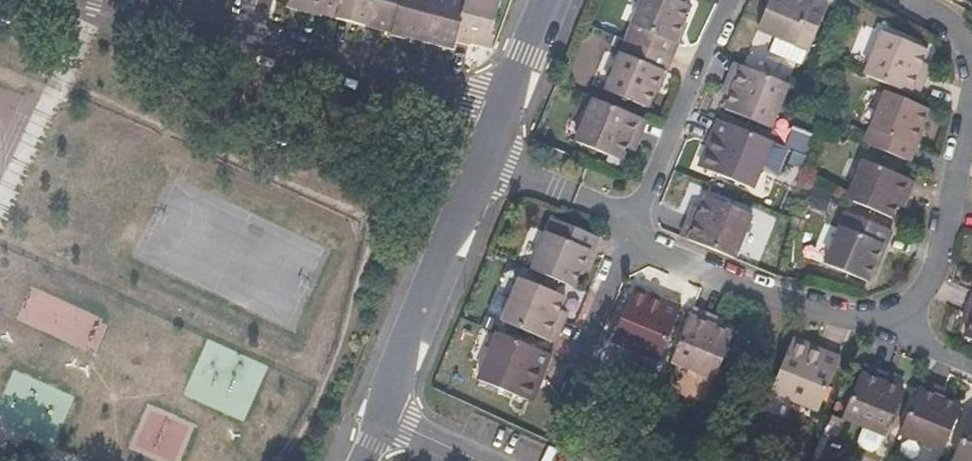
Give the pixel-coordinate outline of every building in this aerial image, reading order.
[(302,7),(334,15),(338,0),(304,0),(302,7)] [(334,15),(361,22),(367,0),(338,0),(334,15)] [(361,22),(389,29),(397,0),(367,0),(361,22)] [(389,29),(388,33),(405,37),(406,35),(421,39),(431,0),(397,0),(389,29)] [(421,39),(451,47),(453,40),(463,0),(431,0),(421,39)] [(467,41),(481,45),(494,0),(463,0),(453,40),(465,44),(467,41)] [(623,37),(668,57),(683,22),(680,21),(687,4),(677,0),(639,0),(623,37)] [(755,28),(803,51),(824,5),(813,0),(767,0),(755,28)] [(878,29),(860,74),(913,96),(925,66),(916,61),(922,48),(878,29)] [(668,57),(623,37),(603,88),(644,106),(651,89),(654,91),(668,57)] [(766,126),(784,84),(733,62),(720,92),(728,95),(722,107),(766,126)] [(871,90),(850,139),(903,160),(923,112),(871,90)] [(631,148),(643,120),(591,98),(573,139),(618,158),(624,145),(631,148)] [(748,187),(767,141),(715,118),(696,164),(748,187)] [(859,153),(840,197),(885,216),(891,202),(899,205),(911,175),(859,153)] [(692,205),(679,234),(732,255),(749,213),(705,193),(698,208),(692,205)] [(897,233),(844,211),(824,257),(879,278),(897,233)] [(548,217),(528,269),(571,287),(578,270),(580,271),(595,237),(548,217)] [(500,320),(550,341),(562,312),(556,309),(561,295),(517,277),(500,320)] [(659,360),(680,305),(634,285),(612,341),(659,360)] [(971,288),(959,319),(968,323),(962,335),(971,340),(971,289),(971,288)] [(724,321),(694,307),(673,360),(714,379),(733,333),(721,328),(724,321)] [(527,399),(546,352),(493,331),(474,377),(527,399)] [(815,410),(837,357),(791,338),(769,392),(815,410)] [(885,384),(888,376),(860,364),(839,417),(881,434),(899,389),(885,384)] [(947,391),(917,380),(897,431),(938,448),(956,405),(943,400),(947,391)] [(970,407),(948,460),(951,460),(971,460),(971,408),(970,407)]
